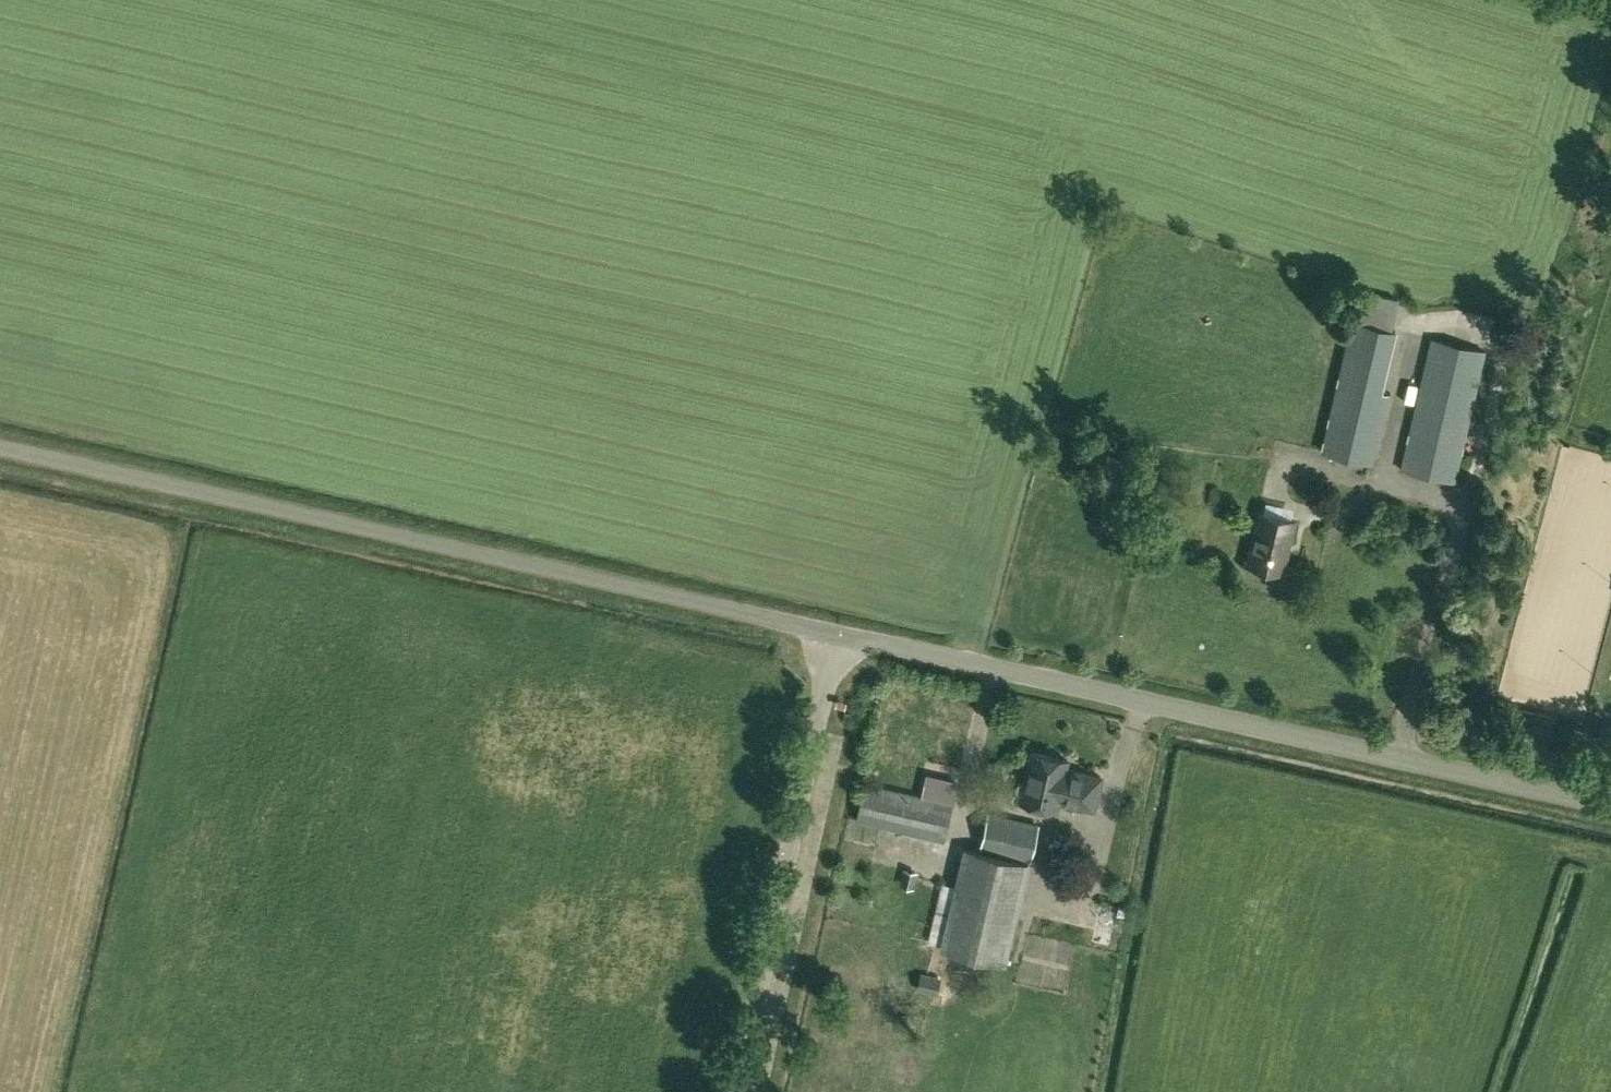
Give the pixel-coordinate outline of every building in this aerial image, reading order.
[(1455,480),(1484,349),(1431,337),(1401,468),(1455,480)] [(1380,391),(1337,381),(1322,449),(1371,460),(1386,392),(1380,391)] [(1093,468),(1080,465),(1077,481),(1090,483),(1093,468)] [(1246,561),(1282,569),(1295,518),(1259,510),(1246,561)] [(1030,750),(1023,780),(1019,780),(1016,783),(1015,786),(1015,789),(1016,793),(1019,795),(1018,799),(1055,808),(1057,800),(1093,808),(1093,805),(1097,804),(1100,792),(1097,789),(1100,775),(1065,767),(1067,759),(1030,750)] [(941,838),(949,803),(864,783),(856,818),(941,838)] [(1036,824),(987,812),(979,846),(1028,858),(1036,824)] [(1004,962),(1028,862),(964,847),(941,947),(1004,962)]
